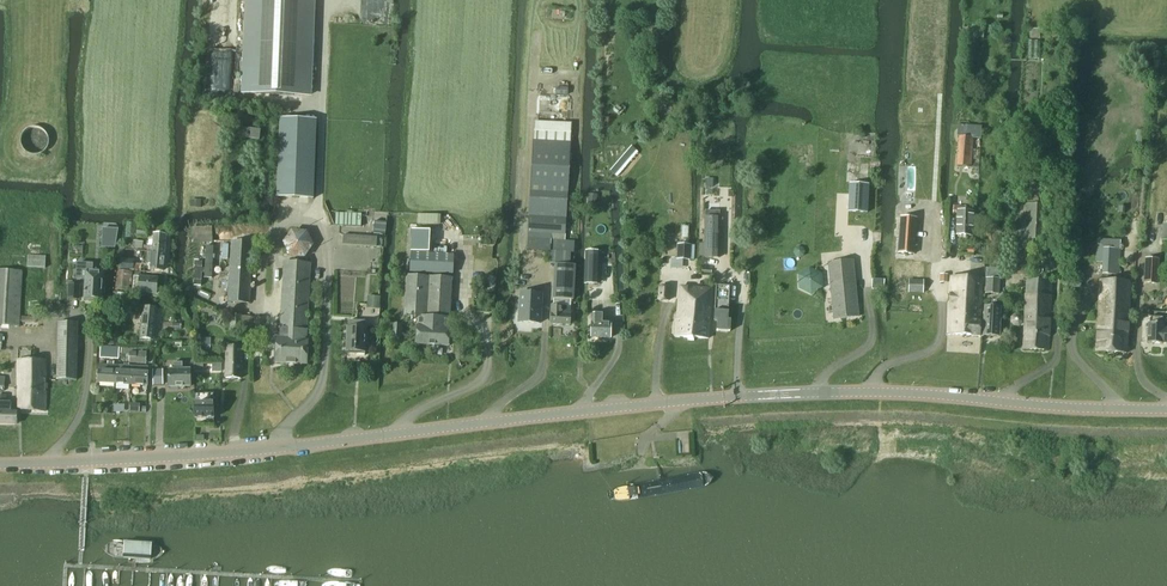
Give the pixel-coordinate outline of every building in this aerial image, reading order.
[(238,94),(309,98),(313,0),(242,0),(238,94)] [(1029,16),(1029,38),(1039,39),(1040,29),(1045,29),(1046,16),(1029,16)] [(984,28),(972,28),(972,38),(984,38),(984,28)] [(277,188),(277,197),(313,199),(316,120),(280,118),(277,188)] [(527,239),(527,250),(550,252),(550,263),(555,263),(555,266),(554,265),(552,299),(572,300),(574,267),(574,257),(571,256),(571,253),(573,253),(574,242),(564,241),(565,234),(570,142),(570,139),(571,123),(534,121),(533,138),(533,140),(528,232),(527,239)] [(261,129),(232,125),(231,136),(259,139),(261,129)] [(958,136),(956,166),(971,167),(973,138),(980,139),(982,126),(966,125),(965,137),(958,136)] [(49,141),(49,138),(48,135),(47,133),(45,131),(44,130),(41,128),(38,127),(36,126),(34,126),(30,127),(28,128),(25,130),(22,135),(21,137),(21,140),(21,143),(21,146),(23,148),(24,150),(26,152),(29,154),(32,155),(34,155),(36,155),(39,154),(42,153),(45,151),(46,149),(48,147),(49,144),(49,141)] [(618,162),(617,162),(617,159),(616,157),(615,154),(614,152),(610,149),(607,148),(604,148),(599,149),(595,151),(592,154),(591,156),(590,159),(590,161),(590,164),(591,167),(593,171),(596,173),(598,174),(601,175),(603,175),(606,175),(608,175),(613,172),(615,170),(616,167),(617,165),(618,162)] [(848,182),(846,210),(866,211),(867,183),(848,182)] [(1025,184),(1025,198),(1024,204),(1038,205),(1038,199),(1044,199),(1044,185),(1025,184)] [(589,227),(589,233),(592,233),(592,227),(594,227),(594,218),(596,218),(597,217),(597,216),(598,215),(598,213),(597,212),(597,211),(596,211),(594,211),(594,207),(595,194),(592,194),(591,207),(589,207),(588,227),(589,227)] [(1045,240),(1046,205),(1038,205),(1024,204),(1015,204),(1011,274),(1031,275),(1032,253),(1035,253),(1036,246),(1033,246),(1033,239),(1045,240)] [(972,236),(973,213),(964,212),(964,207),(954,206),(953,213),(957,213),(956,235),(972,236)] [(361,218),(361,216),(362,214),(351,213),(351,211),(345,211),(345,213),(335,213),(335,226),(361,227),(361,224),(364,224),(364,218),(361,218)] [(704,217),(703,259),(720,259),(721,218),(704,217)] [(901,217),(898,253),(913,254),(916,218),(901,217)] [(124,239),(130,240),(131,227),(134,227),(134,225),(132,225),(132,221),(126,221),(124,239)] [(343,235),(342,245),(383,247),(384,233),(381,233),(382,222),(374,221),(373,233),(380,234),(380,237),(343,235)] [(27,254),(46,255),(47,226),(28,225),(27,254)] [(481,246),(495,246),(498,237),(500,232),(489,226),(478,233),(478,235),(481,246)] [(196,230),(196,243),(213,242),(212,229),(196,230)] [(411,231),(410,252),(429,253),(429,250),(430,231),(424,230),(411,230),(411,231)] [(307,258),(305,257),(313,245),(306,232),(292,231),(284,244),(291,257),(294,257),(294,263),(299,263),(307,264),(307,258)] [(148,245),(147,252),(164,253),(166,236),(153,235),(153,240),(148,240),(148,245)] [(143,242),(133,241),(132,248),(142,249),(143,242)] [(231,242),(227,302),(249,303),(253,243),(231,242)] [(670,256),(670,269),(684,270),(684,260),(694,260),(694,246),(691,245),(677,244),(677,256),(670,256)] [(1103,264),(1103,274),(1118,275),(1120,250),(1120,245),(1114,245),(1113,250),(1104,249),(1103,264)] [(199,269),(214,269),(215,247),(200,246),(199,269)] [(600,284),(601,251),(585,251),(584,284),(600,284)] [(147,252),(146,258),(151,259),(150,269),(163,271),(164,253),(147,252)] [(410,253),(409,272),(452,274),(453,255),(410,253)] [(45,268),(45,257),(28,256),(27,267),(45,268)] [(134,260),(120,258),(119,269),(133,270),(134,260)] [(1145,258),(1143,283),(1157,284),(1158,259),(1145,258)] [(828,262),(833,319),(858,316),(853,260),(828,262)] [(77,262),(76,280),(86,280),(85,288),(84,294),(85,294),(85,298),(86,298),(88,300),(92,300),(94,298),(101,299),(102,270),(93,269),(93,263),(77,262)] [(276,338),(275,363),(306,365),(308,340),(306,340),(310,264),(307,264),(299,263),(294,263),(284,262),(280,339),(276,338)] [(799,289),(811,295),(823,288),(822,273),(809,267),(797,275),(799,289)] [(18,327),(21,271),(0,270),(0,326),(18,327)] [(128,290),(130,272),(118,271),(116,289),(128,290)] [(448,346),(452,278),(406,276),(404,316),(417,317),(416,345),(448,346)] [(156,293),(157,279),(139,277),(139,278),(134,277),(133,291),(138,291),(138,292),(156,293)] [(981,296),(981,279),(951,277),(949,302),(948,318),(948,321),(947,334),(980,336),(980,321),(981,296)] [(999,294),(1000,279),(986,278),(985,294),(999,294)] [(1026,280),(1024,340),(1023,349),(1048,350),(1049,325),(1052,282),(1026,280)] [(922,292),(923,281),(909,281),(909,292),(922,292)] [(1126,353),(1130,283),(1099,281),(1096,352),(1126,353)] [(69,286),(68,299),(77,299),(78,284),(69,283),(69,286)] [(522,285),(519,334),(540,336),(543,287),(522,285)] [(669,301),(670,287),(659,286),(658,300),(669,301)] [(729,331),(730,320),(727,320),(729,287),(716,286),(714,320),(717,320),(716,331),(729,331)] [(709,323),(711,288),(680,288),(679,297),(675,336),(675,337),(708,339),(709,323)] [(113,292),(111,311),(128,312),(129,302),(131,302),(132,294),(126,294),(113,292)] [(366,308),(377,309),(379,310),(380,297),(379,297),(367,296),(366,308)] [(602,322),(602,321),(602,314),(598,314),(598,300),(590,299),(589,314),(591,314),(590,338),(611,339),(611,323),(602,322)] [(999,336),(1000,308),(1000,301),(992,301),(992,308),(984,307),(983,336),(999,336)] [(569,325),(570,307),(551,306),(550,324),(569,325)] [(153,339),(156,316),(156,309),(143,307),(140,338),(153,339)] [(1011,322),(1014,325),(1018,326),(1021,323),(1022,318),(1019,315),(1015,315),(1012,318),(1011,322)] [(253,336),(253,317),(229,316),(229,335),(253,336)] [(265,343),(265,330),(265,319),(261,319),(261,316),(254,316),(254,318),(254,329),(253,343),(265,343)] [(1162,344),(1166,344),(1166,329),(1163,329),(1163,324),(1162,324),(1162,318),(1149,317),(1149,323),(1148,323),(1147,343),(1162,344)] [(364,352),(365,329),(364,329),(365,321),(348,321),(348,328),(347,328),(346,351),(348,351),(349,353),(354,353),(356,351),(364,352)] [(58,323),(57,380),(76,380),(76,361),(77,361),(77,323),(58,323)] [(402,338),(402,325),(391,325),(390,338),(402,338)] [(200,344),(199,350),(210,351),(210,343),(211,338),(200,337),(200,344)] [(138,354),(137,363),(146,364),(146,354),(146,349),(121,347),(121,353),(138,354)] [(226,347),(225,378),(240,379),(241,347),(226,347)] [(120,360),(129,361),(129,363),(137,363),(138,354),(121,353),(120,360)] [(17,359),(17,381),(18,380),(17,410),(45,411),(45,359),(17,359)] [(169,387),(190,387),(190,370),(182,370),(181,363),(174,363),(174,370),(168,370),(169,387)] [(98,383),(114,384),(115,372),(119,372),(119,366),(99,365),(99,370),(98,383)] [(115,372),(114,384),(130,385),(131,373),(134,373),(134,370),(131,370),(132,367),(119,366),(119,372),(115,372)] [(131,373),(130,385),(147,386),(147,373),(147,368),(132,367),(131,370),(134,370),(134,373),(131,373)] [(166,375),(152,375),(153,386),(166,385),(166,375)] [(195,404),(195,405),(195,419),(213,418),(214,404),(213,404),(213,394),(195,395),(195,404)] [(17,424),(17,413),(11,412),(11,403),(0,402),(0,423),(17,424)] [(124,542),(123,560),(151,561),(152,544),(124,542)]
